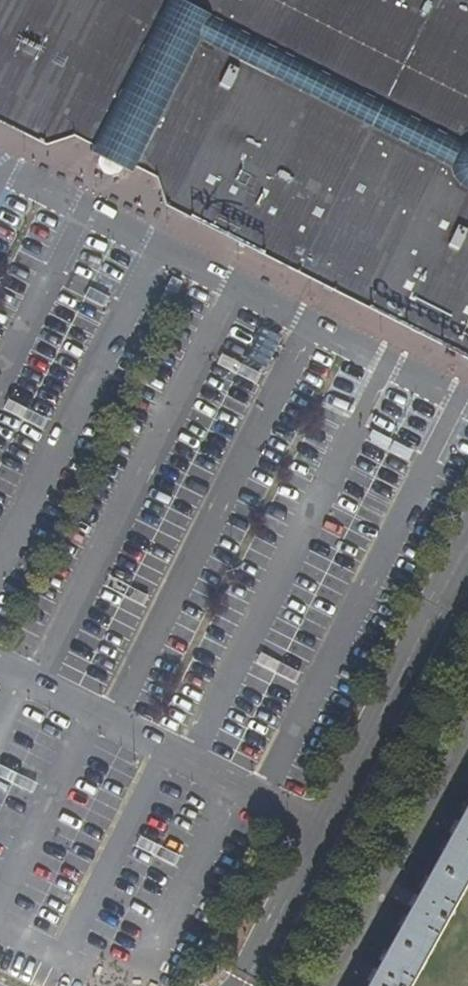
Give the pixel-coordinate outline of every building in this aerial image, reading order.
[(43,145),(44,145),(70,135),(91,145),(86,152),(91,154),(96,156),(99,159),(102,162),(106,164),(109,166),(114,167),(118,167),(120,167),(126,171),(130,174),(134,168),(152,177),(162,206),(467,362),(467,0),(0,0),(0,123),(43,145)] [(90,279),(70,269),(58,293),(77,303),(98,313),(110,289),(90,279)] [(240,356),(221,346),(210,369),(228,378),(249,389),(261,367),(240,356)] [(30,409),(10,399),(5,409),(25,419),(45,429),(50,419),(30,409)] [(390,433),(371,423),(360,445),(380,456),(399,465),(410,443),(390,433)] [(133,585),(113,575),(107,587),(127,597),(147,607),(153,595),(133,585)] [(282,662),(263,653),(257,663),(277,673),(297,684),(302,673),(282,662)] [(0,762),(0,777),(13,783),(32,793),(38,782),(19,772),(0,762)] [(460,820),(453,834),(419,894),(412,909),(378,969),(371,982),(369,985),(411,985),(467,882),(467,806),(460,820)] [(158,845),(140,836),(134,847),(153,857),(173,867),(179,856),(158,845)]
